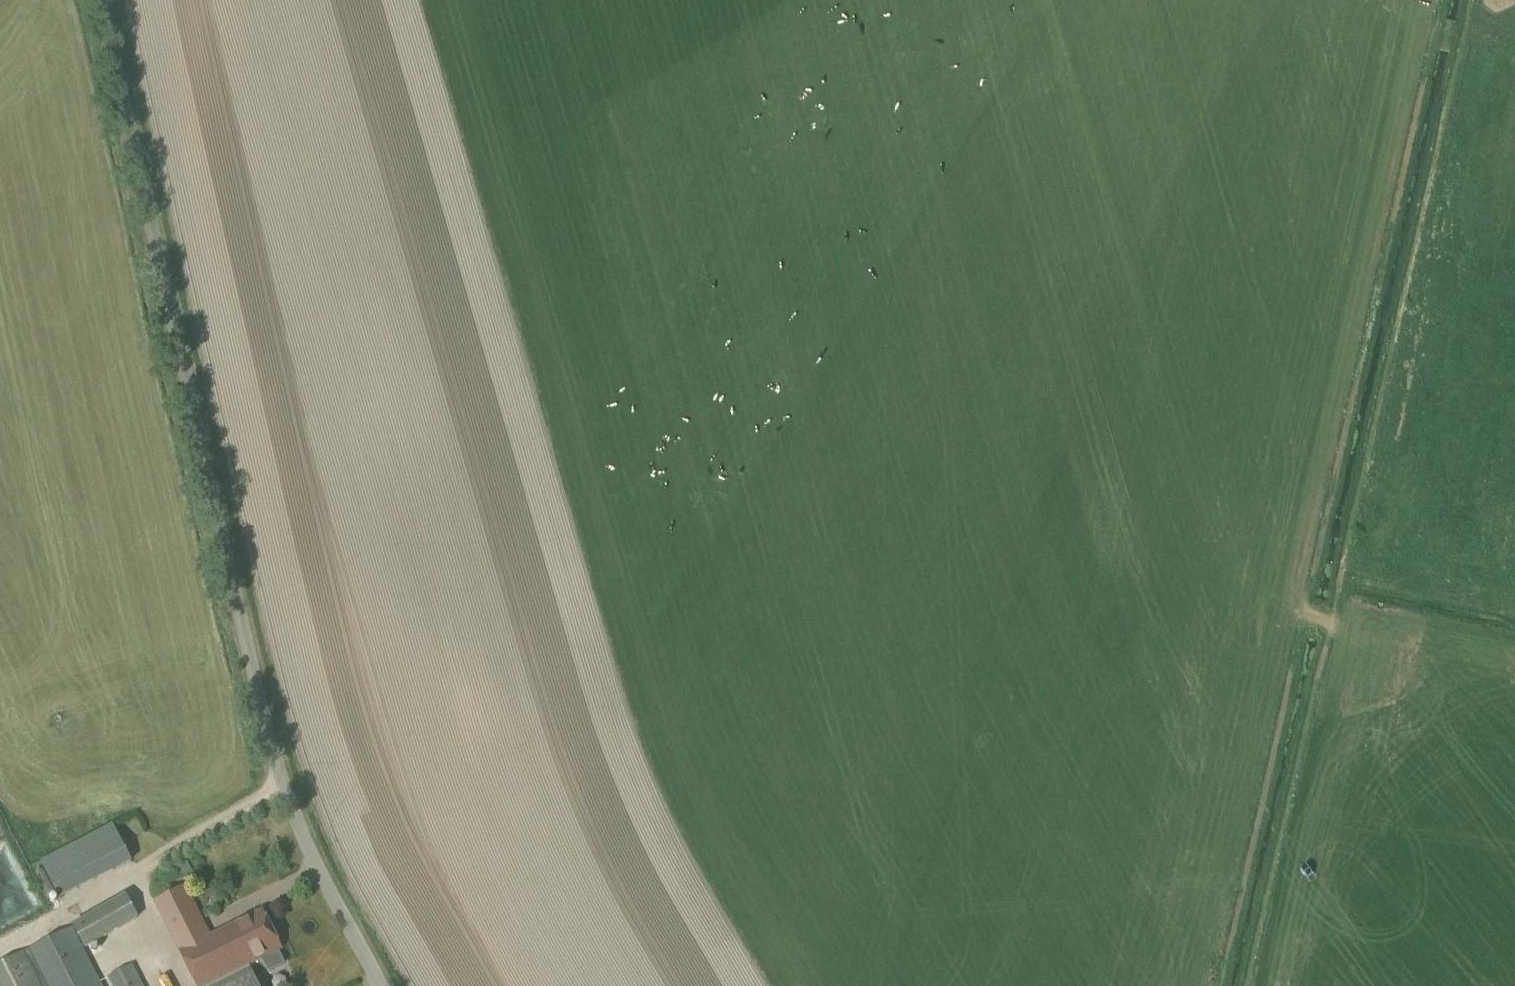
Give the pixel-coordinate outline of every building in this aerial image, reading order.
[(60,900),(133,863),(113,824),(39,862),(60,900)] [(199,985),(259,985),(250,966),(283,950),(264,910),(211,937),(186,886),(157,901),(199,985)] [(85,949),(139,918),(126,895),(72,925),(85,949)] [(73,928),(0,965),(0,985),(102,985),(73,928)] [(118,985),(140,985),(130,966),(112,975),(118,985)]
